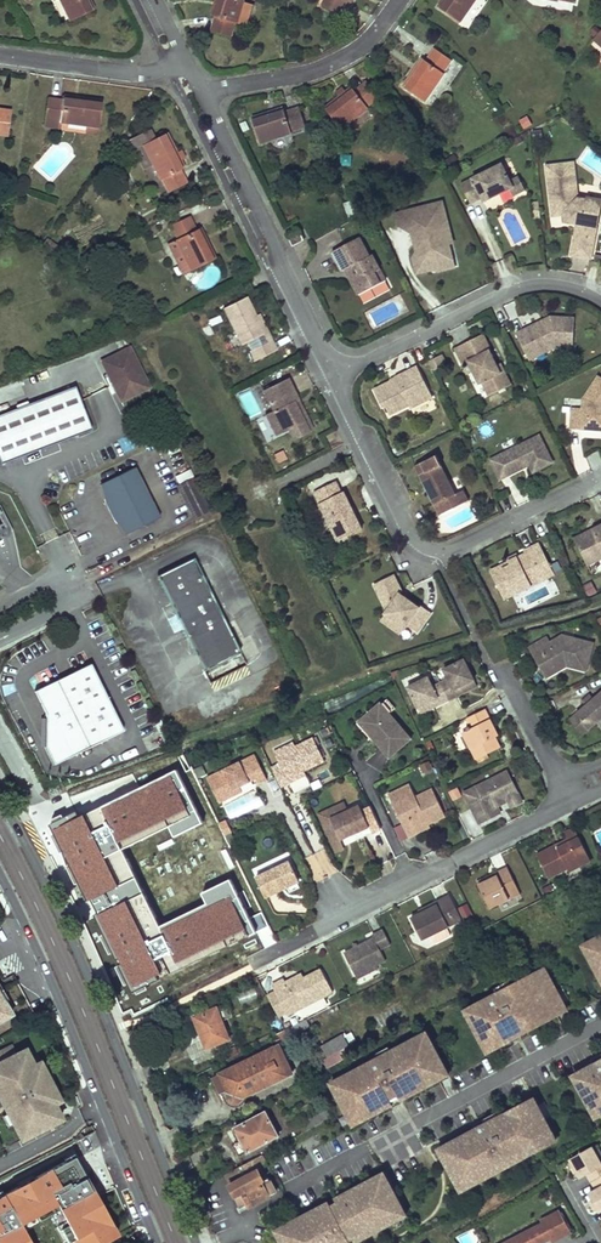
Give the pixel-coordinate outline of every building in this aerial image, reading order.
[(69,20),(93,9),(89,0),(59,0),(69,20)] [(212,15),(216,16),(211,30),(231,36),(235,23),(237,23),(244,0),(217,0),(212,15)] [(322,5),(341,14),(348,0),(351,2),(352,0),(324,0),(322,5)] [(438,7),(460,22),(475,0),(443,0),(438,7)] [(452,60),(435,48),(426,61),(422,58),(403,85),(425,101),(445,73),(444,72),(452,60)] [(340,97),(326,108),(341,128),(368,108),(368,106),(380,97),(367,81),(355,90),(353,87),(346,92),(340,97)] [(342,87),(336,92),(340,97),(346,92),(342,87)] [(63,101),(48,99),(46,118),(44,128),(59,129),(60,122),(98,127),(102,102),(64,97),(63,101)] [(284,108),(253,118),(260,143),(292,133),(292,132),(306,127),(300,107),(285,112),(284,108)] [(7,137),(11,111),(0,109),(0,136),(7,137)] [(150,130),(129,140),(134,149),(144,145),(159,178),(161,178),(168,192),(187,183),(180,169),(184,167),(180,160),(177,152),(167,133),(154,139),(150,130)] [(182,150),(177,152),(180,160),(186,157),(182,150)] [(547,165),(553,215),(564,214),(565,221),(578,223),(582,224),(580,235),(576,234),(572,255),(591,259),(600,206),(600,200),(586,197),(586,199),(578,197),(568,198),(566,183),(576,182),(573,162),(547,165)] [(491,168),(459,185),(468,204),(480,198),(481,201),(507,188),(511,196),(523,190),(517,177),(500,185),(491,168)] [(576,182),(566,183),(568,198),(578,197),(576,182)] [(452,243),(441,202),(394,215),(397,225),(411,233),(418,232),(422,245),(415,247),(416,252),(412,259),(416,274),(438,268),(436,260),(447,257),(444,245),(448,244),(452,243)] [(541,217),(539,202),(532,203),(534,218),(541,217)] [(189,216),(171,226),(178,239),(169,243),(178,261),(185,257),(191,270),(214,258),(200,228),(196,229),(189,216)] [(299,229),(288,234),(293,245),(304,240),(299,229)] [(422,245),(418,232),(411,233),(415,247),(422,245)] [(359,238),(331,251),(341,271),(344,270),(347,268),(351,276),(348,277),(357,296),(378,285),(372,273),(378,270),(371,255),(368,257),(359,238)] [(47,239),(41,246),(52,252),(57,246),(47,239)] [(454,268),(448,244),(444,245),(447,257),(436,260),(438,268),(439,272),(454,268)] [(378,270),(372,273),(378,285),(384,282),(378,270)] [(245,297),(221,309),(240,346),(262,335),(263,334),(254,316),(245,297)] [(258,314),(254,316),(263,334),(262,335),(265,342),(270,339),(258,314)] [(536,323),(516,334),(527,356),(543,348),(541,345),(550,340),(552,342),(572,344),(574,318),(549,317),(542,321),(543,323),(538,326),(536,323)] [(482,334),(454,348),(462,365),(467,362),(478,383),(481,382),(488,396),(509,385),(501,370),(498,371),(495,365),(488,351),(490,350),(482,334)] [(265,342),(248,350),(253,361),(275,350),(270,339),(265,342)] [(543,348),(527,356),(529,360),(556,346),(571,347),(572,344),(552,342),(550,340),(541,345),(543,348)] [(150,388),(130,348),(101,362),(116,391),(121,388),(127,399),(150,388)] [(431,368),(446,362),(442,354),(428,361),(431,368)] [(391,383),(374,391),(382,408),(385,406),(389,416),(408,407),(409,409),(432,398),(417,366),(394,378),(396,382),(392,384),(391,383)] [(287,378),(262,391),(272,410),(266,413),(276,434),(303,421),(293,401),(297,399),(287,378)] [(573,408),(571,428),(600,431),(600,379),(598,378),(584,399),(584,408),(573,408)] [(90,429),(75,386),(0,413),(0,461),(90,429)] [(121,388),(116,391),(121,402),(127,399),(121,388)] [(293,401),(303,421),(307,419),(297,399),(293,401)] [(123,452),(142,447),(137,432),(119,438),(123,452)] [(538,435),(491,460),(500,479),(524,467),(524,466),(529,463),(533,472),(552,463),(538,435)] [(276,463),(286,460),(283,450),(273,453),(276,463)] [(436,456),(415,467),(435,506),(456,495),(456,494),(436,456)] [(100,484),(125,535),(159,518),(135,468),(100,484)] [(194,478),(178,486),(194,520),(211,511),(194,478)] [(336,485),(315,495),(339,544),(363,532),(356,518),(354,520),(349,510),(352,509),(343,494),(341,495),(336,485)] [(456,494),(456,495),(435,506),(440,516),(461,505),(458,500),(467,496),(464,490),(456,494)] [(470,501),(467,496),(458,500),(461,505),(470,501)] [(575,541),(587,566),(600,560),(600,524),(591,529),(593,532),(575,541)] [(593,532),(591,529),(573,538),(575,541),(593,532)] [(501,567),(491,572),(501,590),(515,583),(520,593),(555,575),(539,544),(524,551),(526,554),(510,562),(511,565),(502,569),(501,567)] [(526,554),(524,551),(508,559),(510,562),(526,554)] [(240,652),(194,557),(157,575),(203,670),(240,652)] [(402,595),(394,578),(375,586),(387,614),(386,617),(406,631),(408,629),(418,636),(432,616),(421,608),(420,611),(406,601),(405,603),(400,599),(401,597),(402,595)] [(515,583),(501,590),(506,600),(520,593),(515,583)] [(406,631),(386,617),(382,623),(402,637),(406,631)] [(563,635),(551,642),(548,637),(529,648),(538,663),(546,677),(559,670),(556,666),(562,662),(567,664),(567,665),(586,670),(593,643),(574,638),(573,644),(567,642),(563,635)] [(573,644),(574,638),(563,635),(567,642),(573,644)] [(408,687),(418,708),(431,701),(434,707),(465,692),(462,686),(475,680),(472,674),(465,659),(444,669),(449,678),(433,686),(429,677),(408,687)] [(123,738),(90,673),(35,699),(46,721),(45,755),(54,772),(123,738)] [(475,680),(462,686),(465,692),(478,686),(475,680)] [(589,729),(600,719),(600,693),(576,714),(589,729)] [(389,698),(383,703),(391,713),(397,708),(389,698)] [(431,701),(418,708),(421,713),(434,707),(431,701)] [(390,757),(413,738),(391,713),(383,703),(382,702),(363,718),(378,735),(375,738),(390,757)] [(467,718),(472,728),(463,733),(477,760),(501,748),(496,737),(492,731),(495,729),(485,709),(467,718)] [(576,714),(569,720),(582,735),(589,729),(576,714)] [(378,735),(363,718),(360,721),(375,738),(378,735)] [(280,764),(272,768),(281,786),(290,782),(288,778),(304,770),(325,760),(314,738),(296,747),(276,756),(280,764)] [(275,753),(276,756),(296,747),(294,743),(275,753)] [(208,779),(220,803),(238,795),(235,790),(241,787),(257,779),(259,784),(268,780),(256,756),(208,779)] [(304,770),(288,778),(290,782),(299,778),(306,774),(304,770)] [(464,793),(479,823),(501,813),(498,807),(496,803),(504,799),(507,798),(512,807),(523,802),(507,771),(464,793)] [(410,785),(389,796),(392,802),(413,792),(410,785)] [(445,815),(432,788),(415,796),(413,792),(392,802),(409,837),(418,832),(414,826),(427,819),(429,822),(445,815)] [(272,929),(260,931),(199,798),(200,802),(195,790),(193,791),(147,811),(147,812),(162,845),(162,847),(163,848),(167,874),(176,894),(194,891),(196,897),(197,903),(206,921),(208,937),(210,942),(216,954),(272,929)] [(84,800),(74,804),(77,811),(87,808),(84,800)] [(226,803),(228,814),(245,811),(243,800),(226,803)] [(346,846),(342,838),(332,817),(350,809),(346,800),(320,813),(338,850),(346,846)] [(364,814),(359,804),(350,809),(332,817),(342,838),(360,829),(362,834),(371,829),(364,814)] [(379,825),(372,810),(364,814),(371,829),(379,825)] [(429,822),(427,819),(414,826),(418,832),(426,828),(431,826),(429,822)] [(226,821),(220,824),(226,836),(231,833),(226,821)] [(537,855),(549,878),(568,868),(569,871),(591,861),(580,837),(571,841),(559,848),(557,845),(537,855)] [(565,841),(557,845),(559,848),(571,841),(569,838),(565,841)] [(290,861),(257,878),(266,897),(300,881),(290,861)] [(479,885),(490,908),(520,893),(508,867),(500,870),(496,873),(498,876),(479,885)] [(479,885),(498,876),(496,873),(477,882),(479,885)] [(437,902),(438,905),(421,913),(411,918),(422,940),(428,937),(432,945),(449,936),(445,928),(462,920),(450,895),(437,902)] [(430,905),(419,910),(421,913),(438,905),(437,902),(430,905)] [(468,903),(459,905),(463,919),(472,916),(468,903)] [(344,953),(355,975),(377,965),(385,960),(380,950),(391,944),(383,929),(372,935),(374,938),(344,953)] [(584,947),(600,978),(600,938),(584,947)] [(377,965),(355,975),(357,978),(378,967),(377,965)] [(547,974),(544,968),(534,973),(537,980),(547,974)] [(333,992),(322,969),(304,978),(288,986),(286,982),(285,979),(272,985),(288,1015),(333,992)] [(553,1008),(562,1002),(547,974),(537,980),(534,973),(471,1006),(475,1013),(468,1017),(486,1052),(499,1045),(497,1040),(508,1034),(505,1029),(513,1024),(516,1030),(527,1023),(530,1029),(556,1015),(553,1008)] [(286,982),(288,986),(304,978),(302,974),(295,977),(286,982)] [(17,1013),(0,984),(0,1023),(17,1013)] [(561,1012),(566,1009),(562,1002),(553,1008),(556,1015),(561,1012)] [(475,1013),(471,1006),(467,1008),(464,1010),(468,1017),(475,1013)] [(207,1048),(229,1039),(217,1008),(195,1017),(200,1032),(207,1048)] [(292,1026),(296,1033),(310,1026),(306,1019),(292,1026)] [(499,1045),(511,1039),(512,1038),(518,1035),(530,1029),(527,1023),(516,1030),(513,1024),(505,1029),(508,1034),(497,1040),(499,1045)] [(349,1029),(343,1033),(349,1044),(355,1040),(349,1029)] [(426,1032),(416,1038),(420,1045),(429,1039),(426,1032)] [(349,1045),(342,1034),(323,1045),(317,1052),(321,1061),(349,1045)] [(348,1074),(331,1084),(349,1117),(359,1112),(363,1120),(381,1110),(378,1105),(389,1099),(382,1086),(391,1081),(398,1094),(409,1088),(412,1094),(438,1079),(435,1072),(444,1067),(429,1039),(420,1045),(416,1038),(359,1068),(362,1073),(351,1080),(348,1074)] [(292,1073),(279,1045),(214,1077),(221,1092),(227,1089),(229,1092),(228,1095),(228,1098),(229,1100),(231,1102),(234,1103),(235,1103),(238,1103),(240,1102),(241,1100),(243,1097),(292,1073)] [(3,1048),(0,1049),(0,1102),(22,1140),(62,1120),(50,1099),(54,1096),(36,1063),(31,1067),(23,1052),(9,1058),(3,1048)] [(238,1054),(235,1048),(224,1053),(227,1060),(238,1054)] [(579,1072),(583,1078),(576,1082),(595,1117),(600,1114),(600,1059),(598,1061),(579,1072)] [(444,1067),(435,1072),(438,1079),(443,1077),(448,1074),(444,1067)] [(359,1068),(348,1074),(351,1080),(362,1073),(359,1068)] [(579,1072),(572,1075),(576,1082),(583,1078),(579,1072)] [(391,1081),(382,1086),(392,1104),(398,1101),(400,1100),(412,1094),(409,1088),(398,1094),(391,1081)] [(526,1102),(523,1103),(527,1110),(537,1105),(533,1098),(526,1102)] [(389,1099),(378,1105),(381,1110),(392,1104),(389,1099)] [(456,1140),(438,1149),(454,1178),(456,1183),(467,1177),(471,1185),(488,1176),(485,1170),(497,1164),(508,1157),(512,1163),(546,1145),(542,1138),(552,1132),(537,1105),(527,1110),(523,1103),(480,1126),(467,1133),(470,1139),(458,1145),(456,1140)] [(299,1125),(303,1133),(331,1118),(327,1110),(299,1125)] [(279,1136),(266,1112),(235,1128),(242,1141),(247,1152),(248,1153),(279,1136)] [(359,1112),(349,1117),(353,1125),(363,1120),(359,1112)] [(542,1138),(546,1145),(556,1139),(552,1132),(542,1138)] [(467,1133),(456,1140),(458,1145),(470,1139),(467,1133)] [(242,1141),(234,1145),(239,1156),(247,1152),(242,1141)] [(594,1145),(572,1157),(574,1160),(571,1162),(573,1166),(576,1165),(578,1168),(582,1175),(589,1171),(598,1187),(591,1191),(595,1198),(597,1202),(594,1203),(596,1208),(599,1206),(600,1209),(600,1159),(594,1145)] [(225,1175),(231,1185),(230,1186),(241,1180),(240,1178),(249,1173),(251,1175),(259,1170),(259,1171),(262,1169),(268,1166),(262,1155),(225,1175)] [(485,1170),(488,1176),(500,1170),(512,1163),(508,1157),(497,1164),(485,1170)] [(118,1238),(84,1158),(0,1194),(0,1242),(34,1242),(26,1223),(62,1207),(77,1242),(106,1242),(118,1238)] [(262,1169),(259,1171),(266,1183),(269,1181),(262,1169)] [(236,1199),(243,1211),(277,1193),(270,1181),(269,1181),(266,1183),(259,1171),(259,1170),(251,1175),(249,1173),(240,1178),(241,1180),(230,1186),(236,1199)] [(384,1173),(374,1178),(377,1184),(387,1178),(384,1173)] [(467,1177),(456,1183),(461,1191),(471,1185),(467,1177)] [(339,1203),(330,1207),(328,1203),(318,1208),(320,1212),(300,1223),(298,1219),(276,1231),(282,1242),(349,1242),(348,1241),(357,1236),(359,1240),(369,1235),(367,1231),(377,1225),(379,1229),(397,1220),(394,1215),(403,1209),(391,1187),(387,1178),(377,1184),(374,1178),(357,1188),(359,1192),(349,1197),(346,1193),(337,1198),(339,1203)] [(357,1188),(346,1193),(349,1197),(359,1192),(357,1188)] [(551,1238),(554,1241),(570,1232),(569,1231),(580,1225),(571,1207),(560,1213),(559,1212),(543,1220),(544,1223),(507,1242),(542,1242),(551,1238)] [(318,1208),(298,1219),(300,1223),(320,1212),(318,1208)] [(394,1215),(397,1220),(406,1215),(403,1209),(394,1215)] [(367,1231),(369,1235),(379,1229),(377,1225),(367,1231)]
